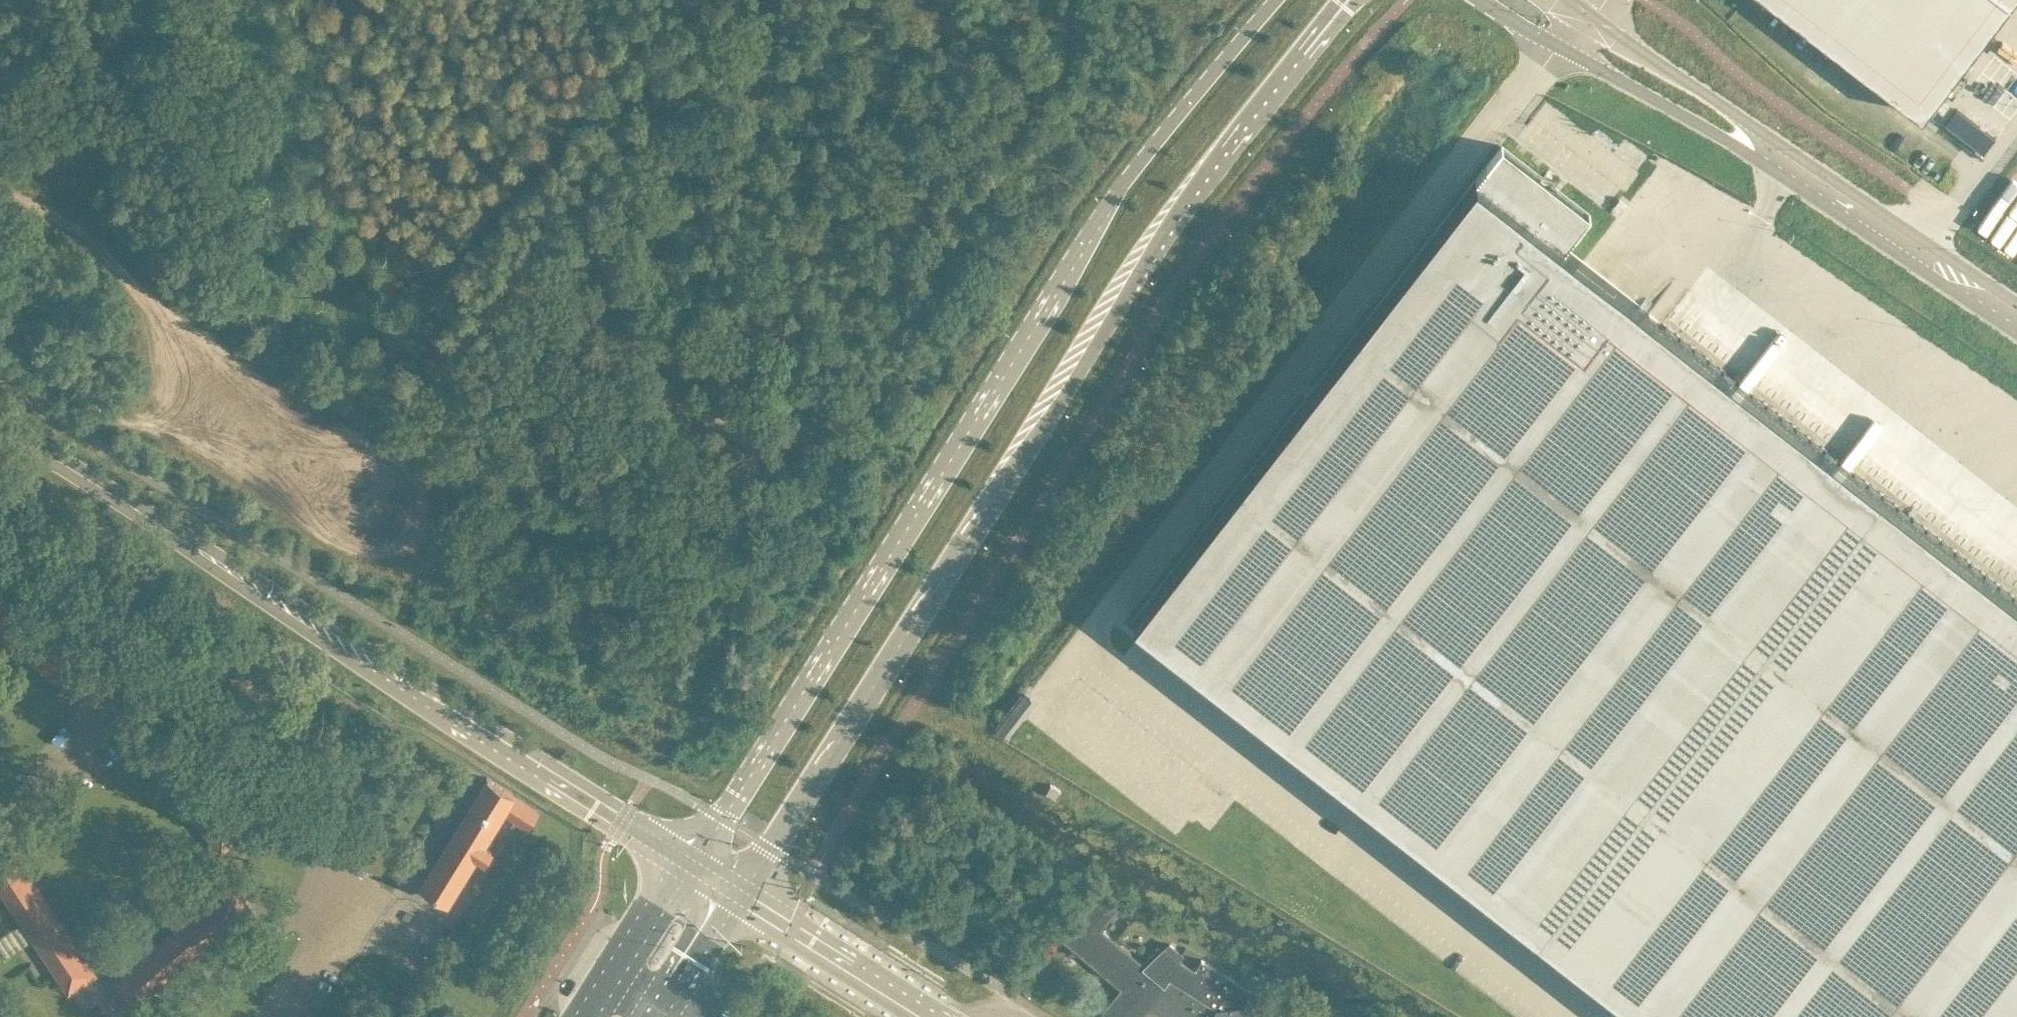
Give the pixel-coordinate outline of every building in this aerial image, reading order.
[(1921,112),(1940,87),(1956,68),(2008,0),(1776,0),(1921,112)] [(1954,108),(1943,125),(1983,151),(1994,133),(1954,108)] [(1133,619),(1139,624),(1146,630),(1283,736),(1290,742),(1291,742),(1608,988),(1611,991),(1615,994),(1619,997),(1645,1016),(2016,1016),(2016,598),(1664,323),(1663,323),(1649,312),(1649,311),(1583,260),(1565,246),(1591,213),(1560,189),(1550,182),(1550,181),(1543,176),(1506,148),(1503,145),(1502,144),(1499,149),(1354,335),(1315,386),(1309,393),(1133,619)] [(997,731),(1014,740),(1037,699),(1020,690),(997,731)] [(422,884),(448,900),(478,852),(486,857),(492,847),(484,842),(503,810),(529,826),(538,811),(513,795),(514,793),(488,777),(422,884)] [(1056,797),(1061,789),(1051,783),(1046,791),(1056,797)] [(70,989),(95,972),(12,849),(0,857),(0,884),(70,989)] [(1123,987),(1104,1010),(1113,1016),(1140,1016),(1157,995),(1192,1016),(1253,1016),(1244,1005),(1246,1001),(1253,989),(1201,958),(1194,969),(1179,959),(1183,953),(1170,943),(1146,965),(1101,928),(1121,903),(1106,890),(1085,915),(1085,914),(1065,939),(1123,987)] [(1303,1010),(1293,1003),(1284,1016),(1298,1016),(1303,1010)]
